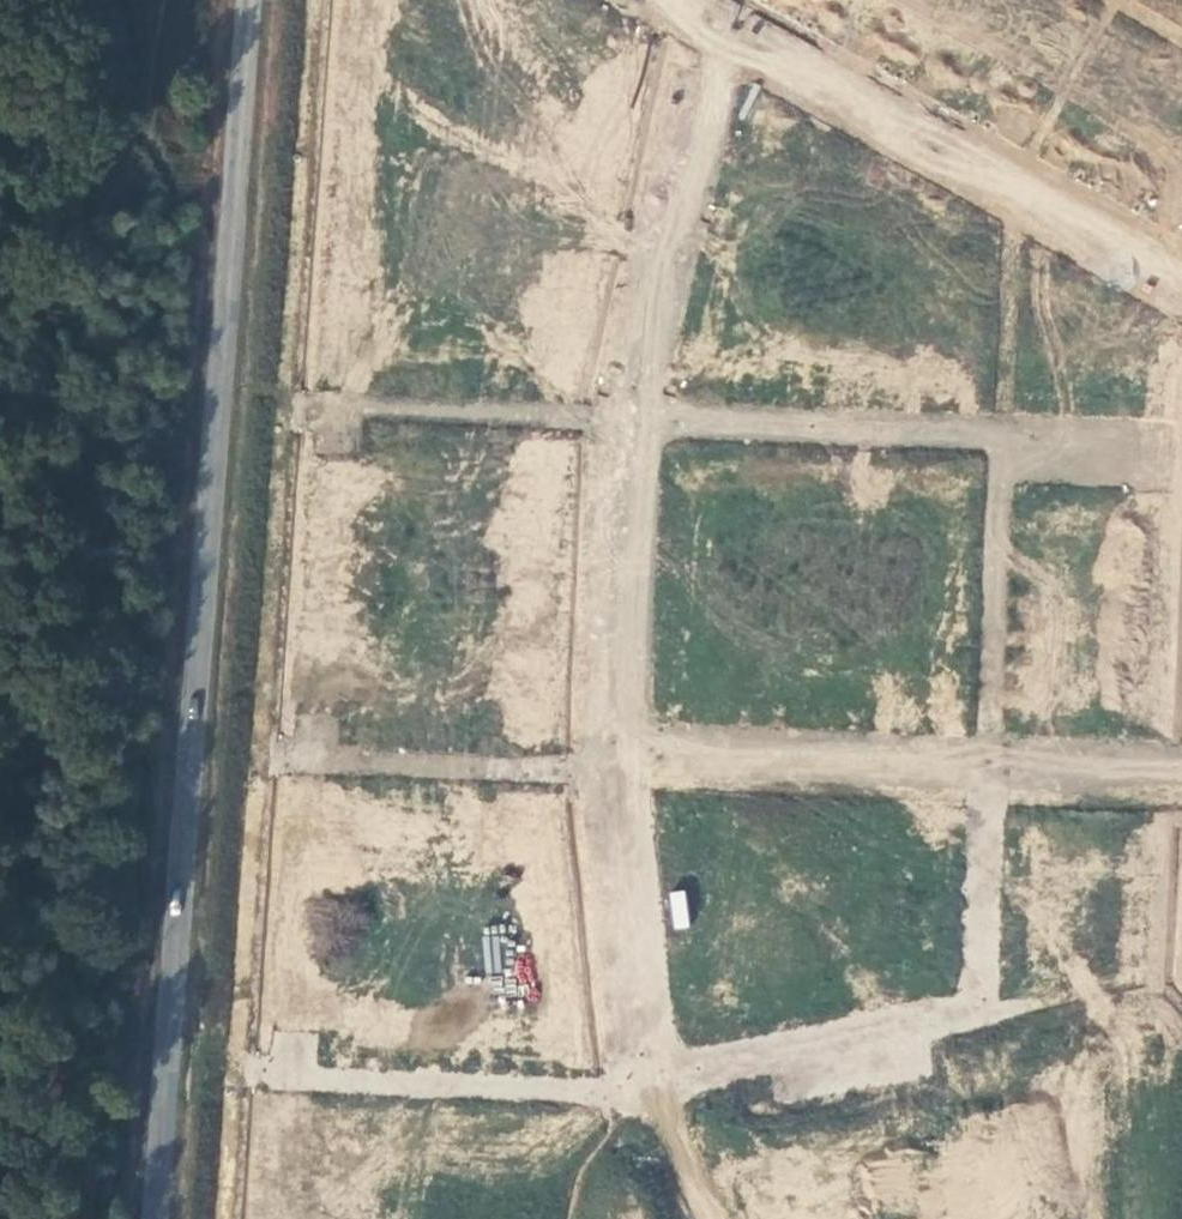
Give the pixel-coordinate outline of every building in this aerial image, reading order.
[(673,929),(689,927),(684,890),(668,892),(673,929)] [(480,972),(498,974),(502,937),(484,935),(480,972)]
